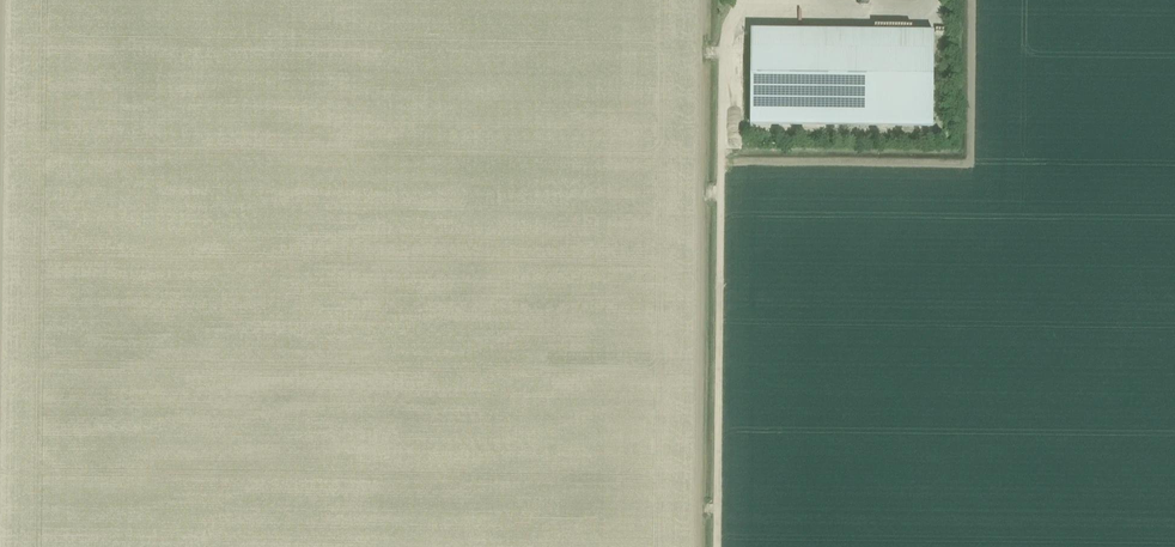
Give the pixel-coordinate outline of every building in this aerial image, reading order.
[(934,34),(751,32),(751,128),(933,129),(934,34)]
